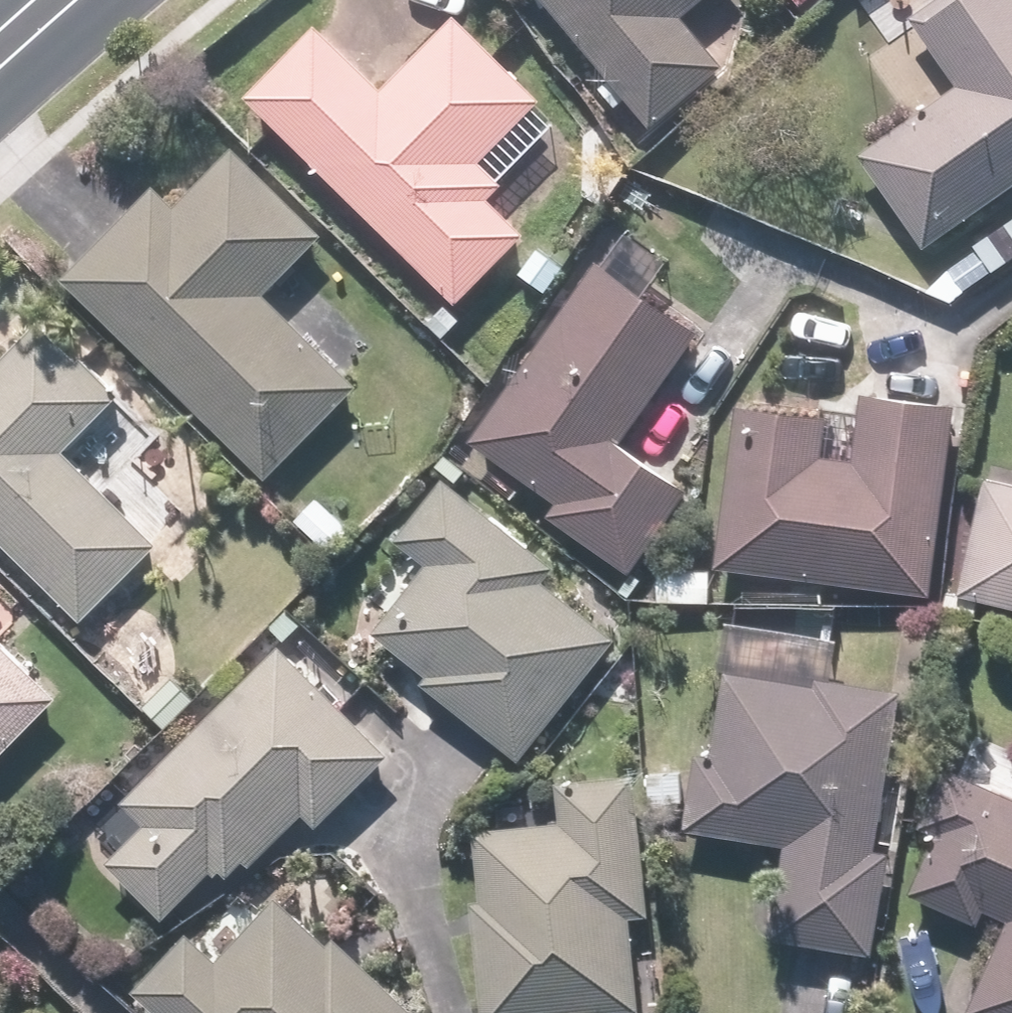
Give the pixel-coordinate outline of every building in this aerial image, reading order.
[(647,133),(723,72),(683,22),(711,0),(539,0),(647,133)] [(1011,189),(1011,0),(933,0),(908,18),(954,81),(855,152),(926,250),(1011,189)] [(316,21),(244,92),(455,310),(529,238),(493,201),(511,184),(485,156),(545,98),(458,9),(379,86),(316,21)] [(271,291),(327,239),(266,174),(259,181),(225,144),(172,193),(161,181),(65,271),(262,483),(363,390),(271,291)] [(711,329),(592,248),(464,436),(560,501),(548,518),(632,575),(691,490),(630,448),(711,329)] [(84,621),(159,543),(67,454),(120,399),(40,322),(0,364),(0,540),(84,621)] [(932,596),(961,405),(863,390),(853,461),(823,456),(829,416),(738,402),(714,563),(932,596)] [(957,598),(1011,611),(1011,465),(990,460),(957,598)] [(423,673),(417,682),(528,763),(620,637),(541,579),(554,561),(440,478),(397,537),(418,553),(363,629),(423,673)] [(293,514),(332,554),(356,531),(317,490),(293,514)] [(709,569),(656,567),(655,605),(707,607),(709,569)] [(876,853),(895,689),(838,683),(844,637),(762,627),(757,672),(725,668),(715,756),(691,753),(682,832),(775,842),(765,939),(876,951),(887,855),(876,853)] [(62,695),(0,635),(0,758),(62,695)] [(394,755),(281,643),(130,797),(144,810),(96,859),(159,922),(206,875),(225,893),(300,816),(318,833),(394,755)] [(938,764),(914,819),(933,827),(906,891),(979,922),(985,908),(999,915),(957,1012),(1011,1012),(1011,797),(938,764)] [(475,820),(483,1012),(640,1012),(636,919),(649,919),(643,771),(557,774),(559,816),(475,820)] [(268,898),(219,955),(189,929),(125,1003),(137,1012),(432,1012),(338,930),(324,947),(268,898)]
